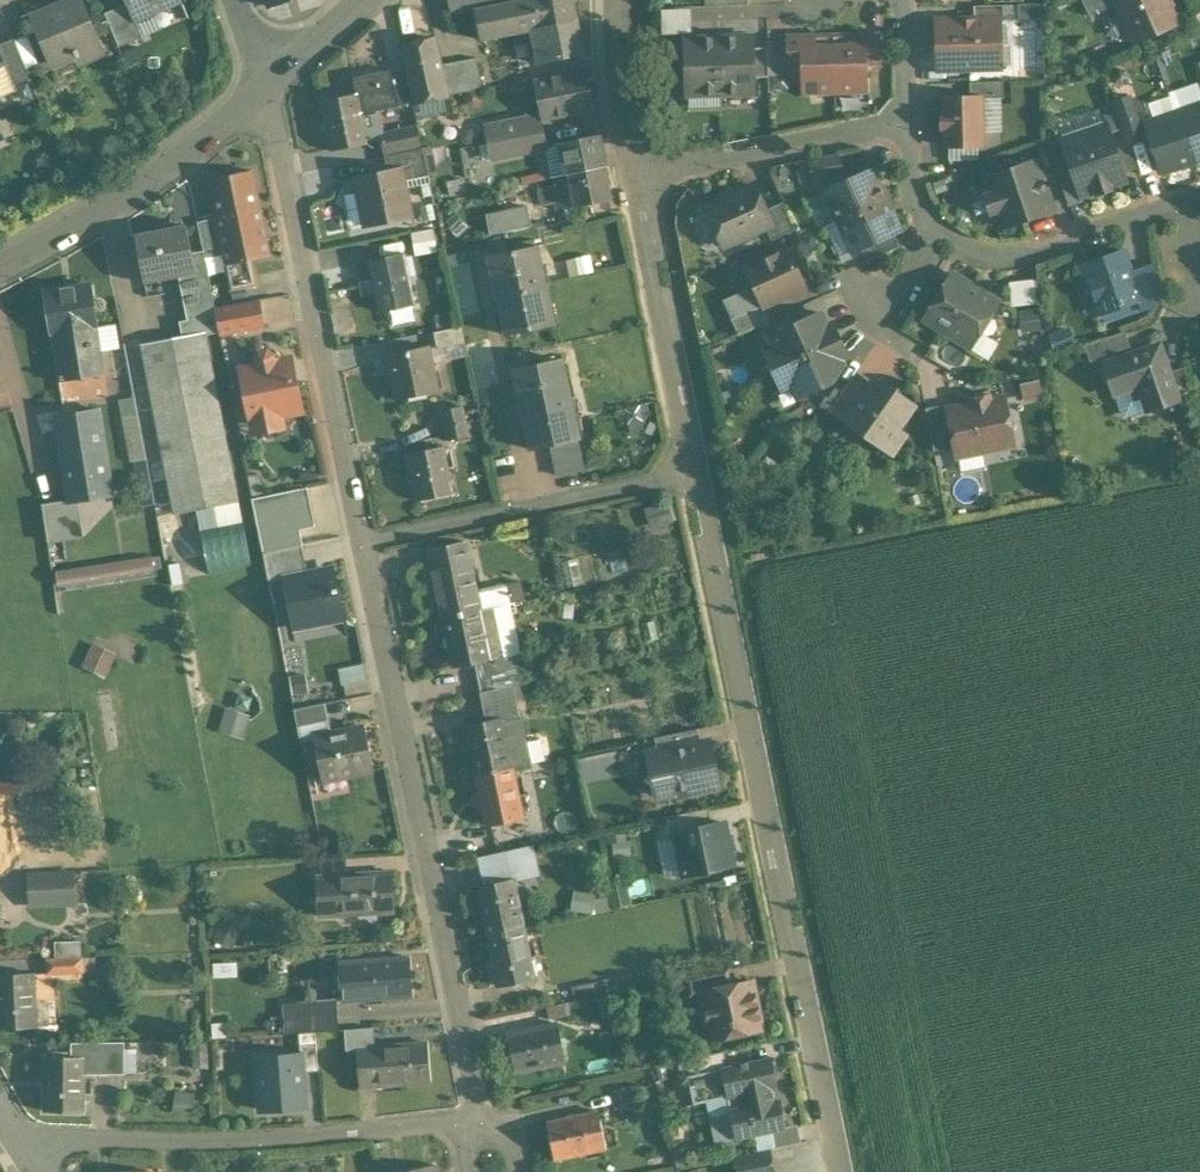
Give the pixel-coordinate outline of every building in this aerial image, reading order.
[(127,4),(134,21),(135,20),(182,1),(181,0),(125,0),(127,4)] [(453,12),(477,8),(515,0),(450,0),(453,12)] [(477,8),(483,39),(532,29),(539,63),(583,54),(572,0),(515,0),(477,8)] [(1089,16),(1112,6),(1111,5),(1116,3),(1115,0),(1082,0),(1089,16)] [(1116,3),(1125,23),(1122,28),(1127,38),(1132,39),(1134,42),(1177,22),(1167,0),(1115,0),(1116,3)] [(82,2),(33,22),(36,30),(50,63),(73,53),(79,66),(104,55),(82,2)] [(134,21),(127,4),(105,13),(119,48),(143,38),(135,20),(134,21)] [(1020,4),(1003,5),(1003,19),(1021,19),(1020,4)] [(1003,5),(974,6),(975,20),(993,20),(995,20),(1003,19),(1003,5)] [(975,20),(939,21),(940,67),(996,66),(995,20),(993,20),(975,20)] [(36,30),(14,39),(31,80),(53,70),(50,63),(36,30)] [(867,32),(833,33),(834,44),(833,44),(835,94),(869,93),(868,64),(867,32)] [(881,32),(867,32),(868,64),(881,64),(881,32)] [(833,33),(786,34),(787,66),(801,66),(801,95),(835,94),(833,44),(834,44),(833,33)] [(752,36),(719,37),(721,94),(738,93),(738,87),(754,86),(753,77),(753,48),(752,36)] [(719,37),(686,38),(687,88),(703,88),(703,94),(721,94),(719,37)] [(436,38),(402,46),(408,74),(414,102),(449,94),(442,64),(436,38)] [(14,39),(0,45),(0,49),(6,64),(5,65),(14,87),(31,80),(14,39)] [(767,47),(753,48),(753,77),(768,76),(767,47)] [(476,57),(442,64),(449,94),(483,88),(476,57)] [(390,67),(352,74),(356,93),(360,113),(399,106),(392,77),(390,67)] [(586,69),(520,82),(527,117),(529,117),(541,115),(543,120),(594,110),(586,69)] [(408,74),(392,77),(399,106),(414,103),(408,74)] [(1003,81),(970,82),(970,97),(982,97),(982,98),(1004,98),(1003,81)] [(356,93),(321,100),(331,150),(366,144),(360,113),(356,93)] [(1144,136),(1130,96),(1114,101),(1123,128),(1128,142),(1144,136)] [(970,97),(942,98),(943,114),(941,115),(941,129),(943,129),(944,145),(983,144),(982,98),(982,97),(970,97)] [(1176,112),(1192,162),(1199,159),(1199,104),(1176,112)] [(1176,112),(1145,123),(1162,172),(1192,162),(1176,112)] [(527,117),(486,126),(489,142),(504,140),(532,134),(529,117),(527,117)] [(1107,125),(1062,141),(1071,169),(1080,195),(1096,189),(1097,194),(1111,189),(1109,185),(1125,179),(1123,172),(1109,132),(1107,125)] [(1123,128),(1109,132),(1123,172),(1136,168),(1128,142),(1123,128)] [(532,134),(504,140),(507,154),(546,147),(543,132),(532,134)] [(598,133),(559,141),(560,145),(544,148),(550,177),(562,175),(568,174),(604,167),(598,133)] [(423,147),(385,155),(388,171),(401,168),(404,180),(429,175),(423,147)] [(838,155),(810,161),(814,179),(842,174),(838,155)] [(1037,160),(985,177),(991,193),(984,196),(989,213),(997,211),(1002,226),(1053,209),(1037,160)] [(810,161),(798,163),(801,182),(814,179),(810,161)] [(604,167),(568,174),(570,182),(574,204),(610,197),(604,167)] [(388,171),(356,178),(366,224),(411,215),(404,180),(401,168),(388,171)] [(873,168),(825,190),(839,220),(886,199),(873,168)] [(1071,169),(1058,174),(1068,205),(1082,201),(1080,195),(1071,169)] [(253,170),(209,179),(217,218),(224,255),(226,264),(250,259),(270,255),(253,170)] [(430,182),(421,184),(424,196),(433,194),(430,182)] [(570,182),(538,188),(541,203),(556,200),(557,208),(574,204),(570,182)] [(524,185),(510,188),(514,206),(528,203),(524,185)] [(754,185),(737,193),(732,191),(724,194),(723,199),(706,207),(724,246),(766,227),(772,224),(765,210),(754,185)] [(886,199),(839,220),(852,251),(861,247),(894,233),(900,230),(886,199)] [(795,230),(782,202),(765,210),(772,224),(766,227),(772,240),(795,230)] [(530,204),(488,211),(491,232),(533,225),(530,204)] [(224,255),(217,218),(198,222),(204,251),(206,259),(224,255)] [(186,224),(135,234),(144,283),(179,277),(195,274),(191,254),(186,224)] [(436,239),(433,227),(412,232),(414,244),(436,239)] [(894,233),(861,247),(867,261),(900,246),(894,233)] [(536,245),(490,255),(507,335),(553,324),(536,245)] [(788,249),(758,262),(748,290),(758,293),(763,305),(805,286),(788,249)] [(204,251),(191,254),(195,274),(179,277),(187,321),(179,322),(182,337),(206,332),(207,335),(220,333),(215,307),(206,259),(204,251)] [(1123,251),(1084,264),(1100,312),(1139,299),(1130,271),(1123,251)] [(404,252),(368,260),(379,310),(414,303),(404,252)] [(250,259),(226,264),(231,288),(255,283),(250,259)] [(1153,263),(1130,271),(1139,299),(1156,293),(1153,263)] [(998,301),(952,273),(925,319),(970,346),(980,330),(986,334),(993,333),(996,326),(995,320),(988,316),(998,301)] [(1037,279),(1009,282),(1012,306),(1040,303),(1037,279)] [(90,284),(43,292),(50,334),(51,334),(59,382),(105,374),(97,327),(97,326),(90,284)] [(1139,299),(1142,309),(1158,304),(1156,293),(1139,299)] [(259,299),(215,307),(220,333),(220,336),(265,328),(259,299)] [(763,305),(732,319),(738,333),(769,319),(763,305)] [(1041,329),(1038,309),(1019,311),(1021,331),(1041,329)] [(821,312),(769,335),(773,345),(764,349),(773,369),(839,339),(831,321),(826,324),(821,312)] [(1070,327),(1048,335),(1055,353),(1076,345),(1070,327)] [(461,328),(434,333),(437,349),(464,343),(461,328)] [(1125,331),(1084,344),(1090,361),(1131,347),(1125,331)] [(182,337),(142,344),(174,514),(196,510),(238,502),(207,335),(206,332),(182,337)] [(839,339),(773,369),(782,389),(791,385),(797,397),(832,380),(844,363),(842,359),(847,357),(839,339)] [(427,346),(387,354),(396,398),(436,391),(427,346)] [(1144,351),(1104,364),(1113,392),(1127,387),(1131,401),(1145,396),(1149,410),(1176,400),(1176,399),(1167,372),(1163,360),(1156,362),(1147,357),(1144,351)] [(273,362),(272,356),(270,354),(269,353),(267,352),(265,352),(263,352),(261,353),(260,354),(258,356),(257,359),(258,365),(242,368),(253,420),(280,414),(278,407),(299,403),(289,358),(273,362)] [(561,359),(515,369),(532,448),(553,443),(579,438),(561,359)] [(1184,366),(1167,372),(1176,399),(1190,395),(1184,366)] [(854,375),(829,410),(845,421),(870,386),(854,375)] [(1020,383),(1023,401),(1043,398),(1039,380),(1020,383)] [(870,386),(845,421),(847,422),(848,422),(892,452),(905,434),(897,429),(914,405),(885,384),(882,388),(873,381),(870,386)] [(949,408),(948,408),(955,446),(957,455),(1013,444),(1004,397),(949,408)] [(948,403),(926,408),(934,450),(955,446),(948,408),(949,408),(948,403)] [(462,405),(442,409),(447,438),(468,434),(462,405)] [(98,409),(57,415),(70,501),(70,502),(72,502),(112,496),(98,409)] [(579,438),(553,443),(560,475),(586,470),(579,438)] [(443,445),(408,452),(417,499),(453,492),(443,445)] [(146,459),(136,460),(145,506),(155,504),(146,459)] [(306,487),(252,498),(263,552),(300,545),(301,544),(297,529),(314,525),(306,487)] [(70,501),(43,505),(48,541),(78,536),(72,502),(70,502),(70,501)] [(200,531),(242,523),(238,502),(196,510),(200,531)] [(667,503),(652,508),(657,525),(672,520),(667,503)] [(467,541),(428,549),(432,569),(471,561),(467,541)] [(300,545),(263,552),(269,582),(281,579),(281,578),(306,573),(300,545)] [(152,557),(56,572),(57,584),(154,569),(152,557)] [(577,558),(561,562),(567,588),(582,584),(577,558)] [(471,561),(432,569),(442,617),(514,602),(511,586),(478,593),(471,561)] [(333,569),(306,575),(306,573),(281,578),(281,579),(291,627),(343,616),(333,569)] [(521,584),(511,586),(514,602),(525,600),(521,584)] [(514,602),(442,617),(452,667),(475,662),(491,659),(491,658),(516,653),(520,652),(512,612),(516,612),(514,602)] [(646,640),(658,637),(653,620),(641,623),(646,640)] [(317,634),(348,629),(346,621),(316,626),(317,634)] [(110,662),(90,653),(84,666),(103,675),(110,662)] [(516,653),(491,658),(491,659),(475,662),(481,692),(513,685),(523,683),(516,653)] [(341,685),(366,680),(362,663),(338,668),(341,685)] [(292,695),(309,692),(305,673),(288,676),(292,695)] [(481,692),(480,692),(485,716),(497,714),(518,710),(513,685),(481,692)] [(325,702),(294,709),(301,741),(313,738),(331,734),(325,702)] [(243,739),(250,715),(225,707),(218,731),(243,739)] [(518,710),(497,714),(498,718),(465,726),(475,775),(513,767),(544,761),(539,739),(527,742),(522,718),(519,718),(518,710)] [(331,734),(313,738),(321,779),(372,769),(364,728),(331,734)] [(697,728),(655,737),(658,752),(700,743),(697,728)] [(658,752),(647,755),(654,786),(676,782),(677,791),(678,791),(685,796),(696,793),(701,786),(701,785),(715,782),(709,755),(714,754),(711,741),(658,752)] [(513,767),(475,775),(485,824),(523,816),(513,767)] [(0,773),(0,791),(22,790),(21,772),(0,773)] [(708,808),(666,817),(670,834),(675,833),(674,832),(712,824),(708,808)] [(712,824),(674,832),(675,833),(683,874),(734,864),(725,822),(712,824)] [(617,834),(618,841),(627,841),(626,833),(617,834)] [(612,842),(613,857),(635,855),(633,840),(627,841),(618,841),(612,842)] [(514,880),(540,875),(533,845),(478,856),(484,884),(514,878),(514,880)] [(346,857),(312,859),(313,879),(327,878),(327,875),(347,874),(346,857)] [(347,874),(327,875),(327,878),(329,914),(341,913),(341,914),(394,911),(391,871),(347,874)] [(73,872),(30,874),(31,906),(74,904),(73,872)] [(484,884),(476,886),(487,936),(524,928),(514,880),(514,878),(484,884)] [(596,893),(573,890),(570,910),(593,914),(595,899),(596,893)] [(609,895),(595,899),(593,914),(612,910),(609,895)] [(237,943),(241,924),(218,919),(215,938),(237,943)] [(524,928),(487,936),(496,983),(534,976),(524,928)] [(94,957),(45,959),(46,974),(82,972),(82,971),(95,971),(94,957)] [(409,957),(340,962),(342,1000),(411,995),(409,957)] [(728,968),(686,977),(690,996),(701,993),(701,992),(732,986),(728,968)] [(0,974),(0,1027),(37,1025),(34,972),(0,974)] [(732,986),(701,992),(701,993),(706,1017),(711,1019),(715,1038),(762,1028),(753,981),(732,986)] [(598,982),(571,987),(573,1000),(600,995),(598,982)] [(337,999),(309,1002),(312,1032),(339,1030),(337,999)] [(601,1001),(575,1006),(577,1018),(603,1013),(601,1001)] [(309,1002),(284,1003),(286,1034),(312,1032),(309,1002)] [(557,1022),(507,1032),(515,1070),(565,1059),(557,1022)] [(426,1040),(374,1045),(374,1027),(345,1029),(346,1049),(356,1048),(357,1061),(375,1059),(377,1084),(430,1080),(426,1040)] [(109,1073),(108,1042),(71,1043),(71,1057),(83,1057),(83,1073),(109,1073)] [(125,1073),(125,1042),(108,1042),(109,1073),(125,1073)] [(251,1050),(255,1109),(309,1105),(305,1046),(251,1050)] [(724,1051),(687,1059),(690,1074),(728,1067),(724,1051)] [(71,1057),(44,1057),(44,1110),(83,1110),(83,1073),(83,1057),(71,1057)] [(690,1074),(688,1075),(694,1104),(727,1097),(730,1109),(736,1138),(786,1127),(782,1106),(775,1107),(770,1080),(776,1079),(772,1057),(690,1074)] [(375,1059),(357,1061),(360,1086),(377,1084),(375,1059)] [(643,1087),(618,1092),(621,1104),(645,1099),(643,1087)] [(598,1111),(548,1122),(555,1159),(605,1148),(598,1111)] [(734,1155),(738,1171),(774,1171),(769,1148),(734,1155)] [(390,1171),(436,1171),(435,1163),(390,1171)]
